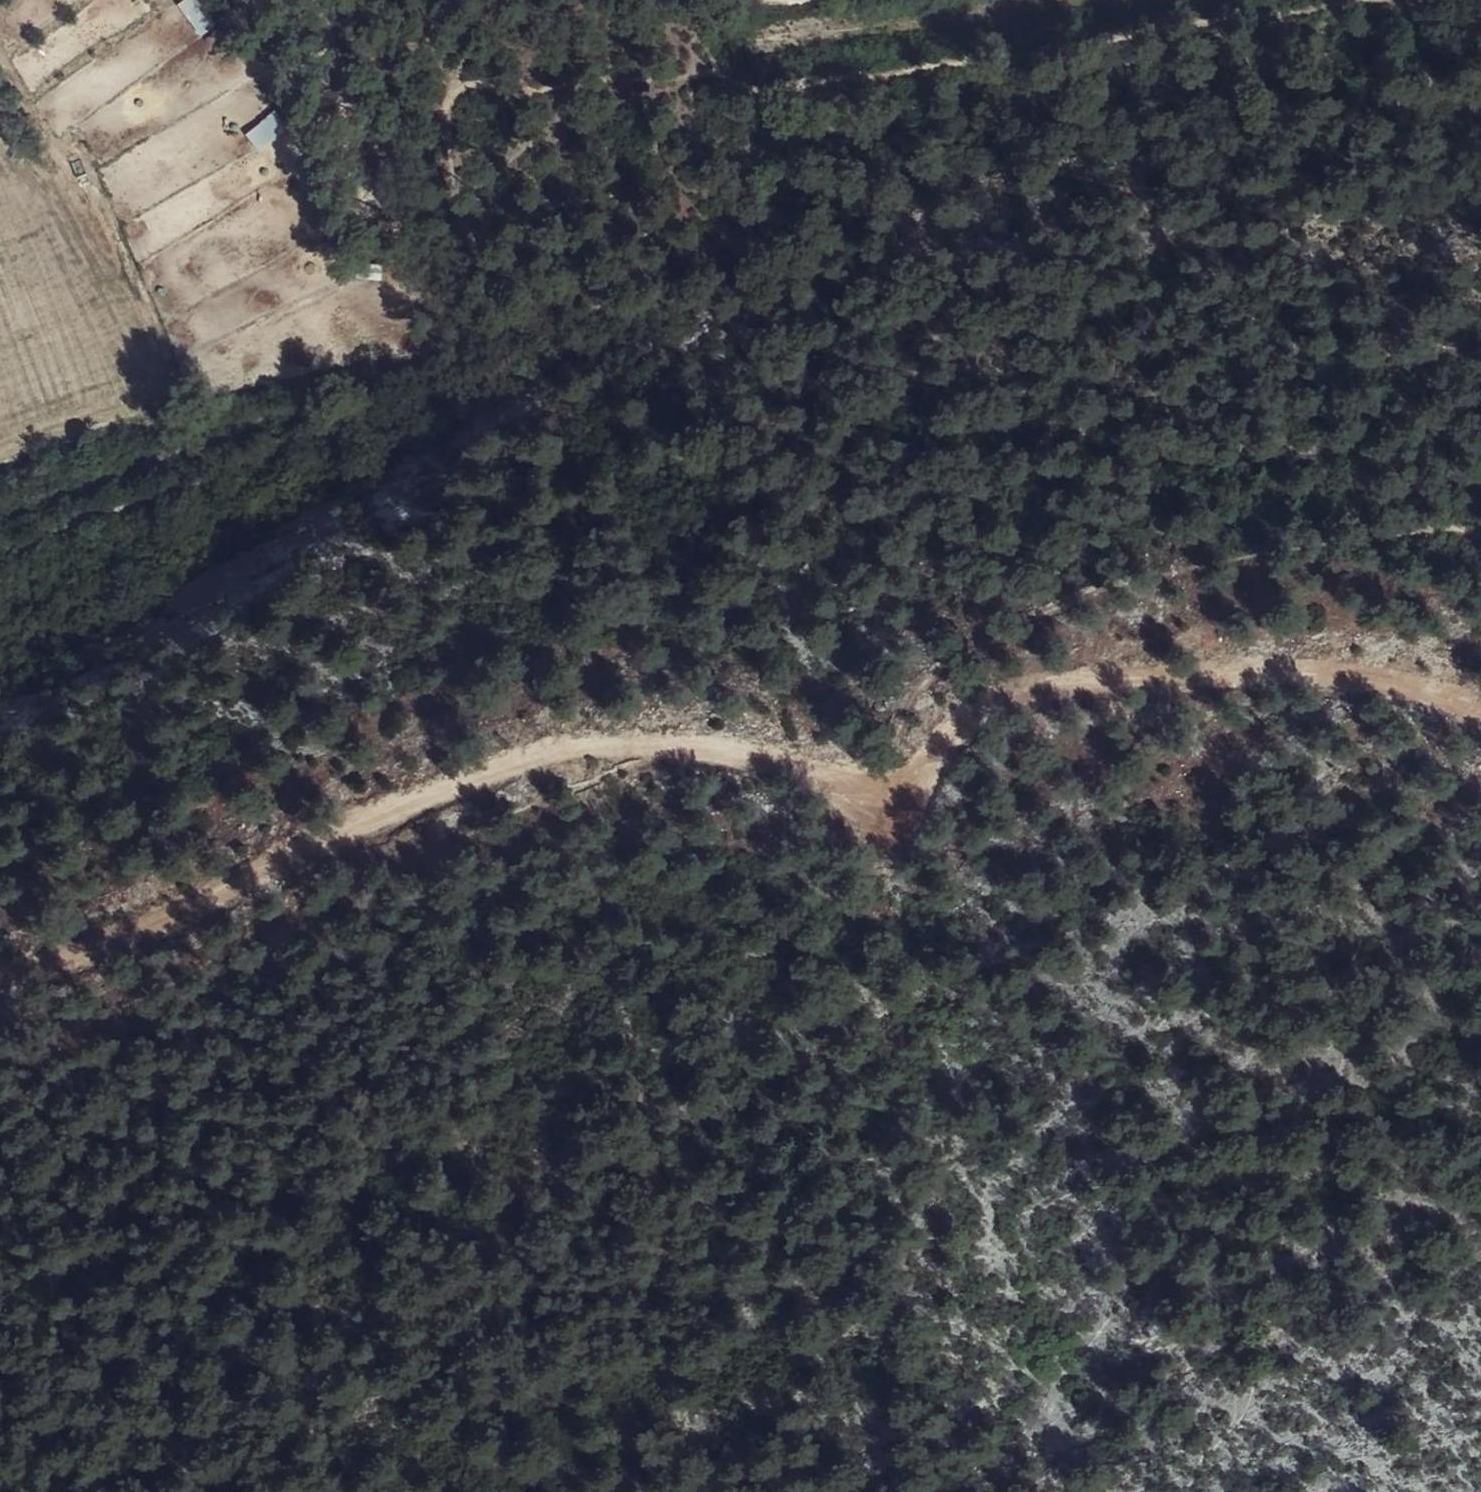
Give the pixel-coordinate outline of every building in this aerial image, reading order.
[(256,149),(286,128),(276,114),(246,135),(256,149)]
